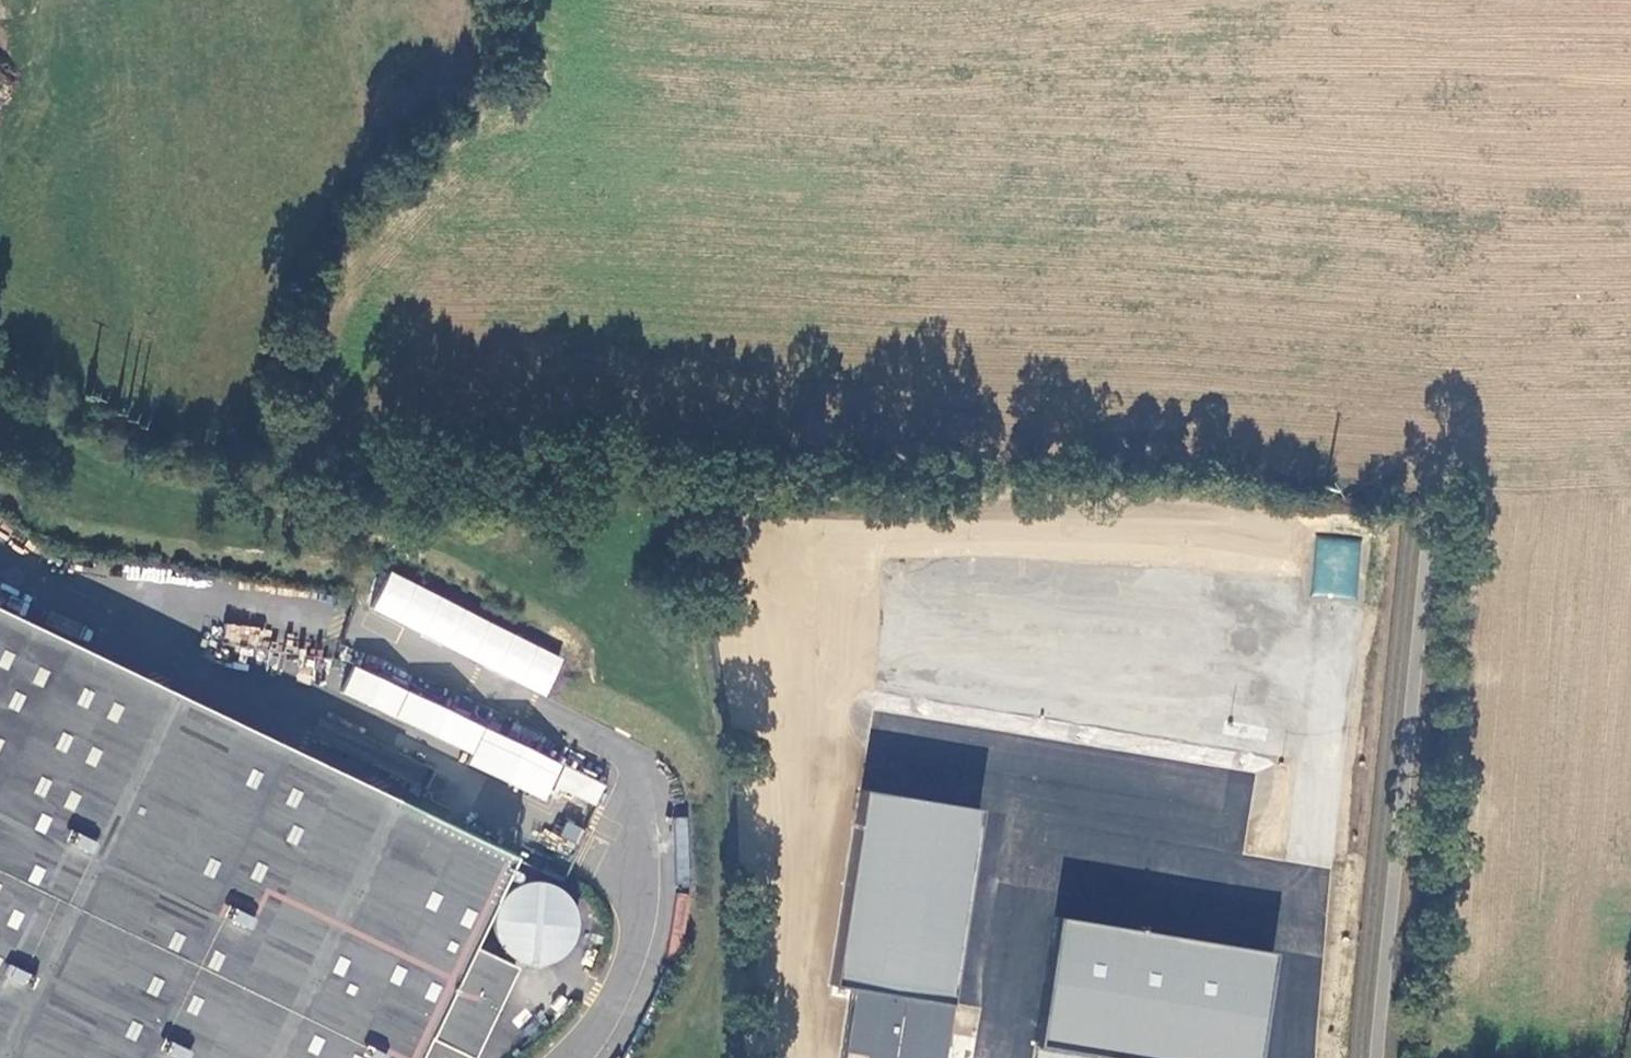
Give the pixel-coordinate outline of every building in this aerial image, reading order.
[(1316,536),(1311,595),(1356,599),(1361,540),(1316,536)] [(370,616),(549,693),(566,653),(387,576),(370,616)] [(428,1034),(474,1056),(518,964),(473,943),(515,853),(0,606),(0,1057),(417,1057),(428,1034)] [(595,807),(607,780),(353,668),(341,696),(472,753),(467,765),(546,800),(551,787),(595,807)] [(868,792),(836,982),(955,1002),(988,812),(868,792)] [(577,844),(582,826),(565,821),(560,839),(577,844)] [(1070,922),(1050,1041),(1152,1057),(1264,1057),(1281,957),(1070,922)]
